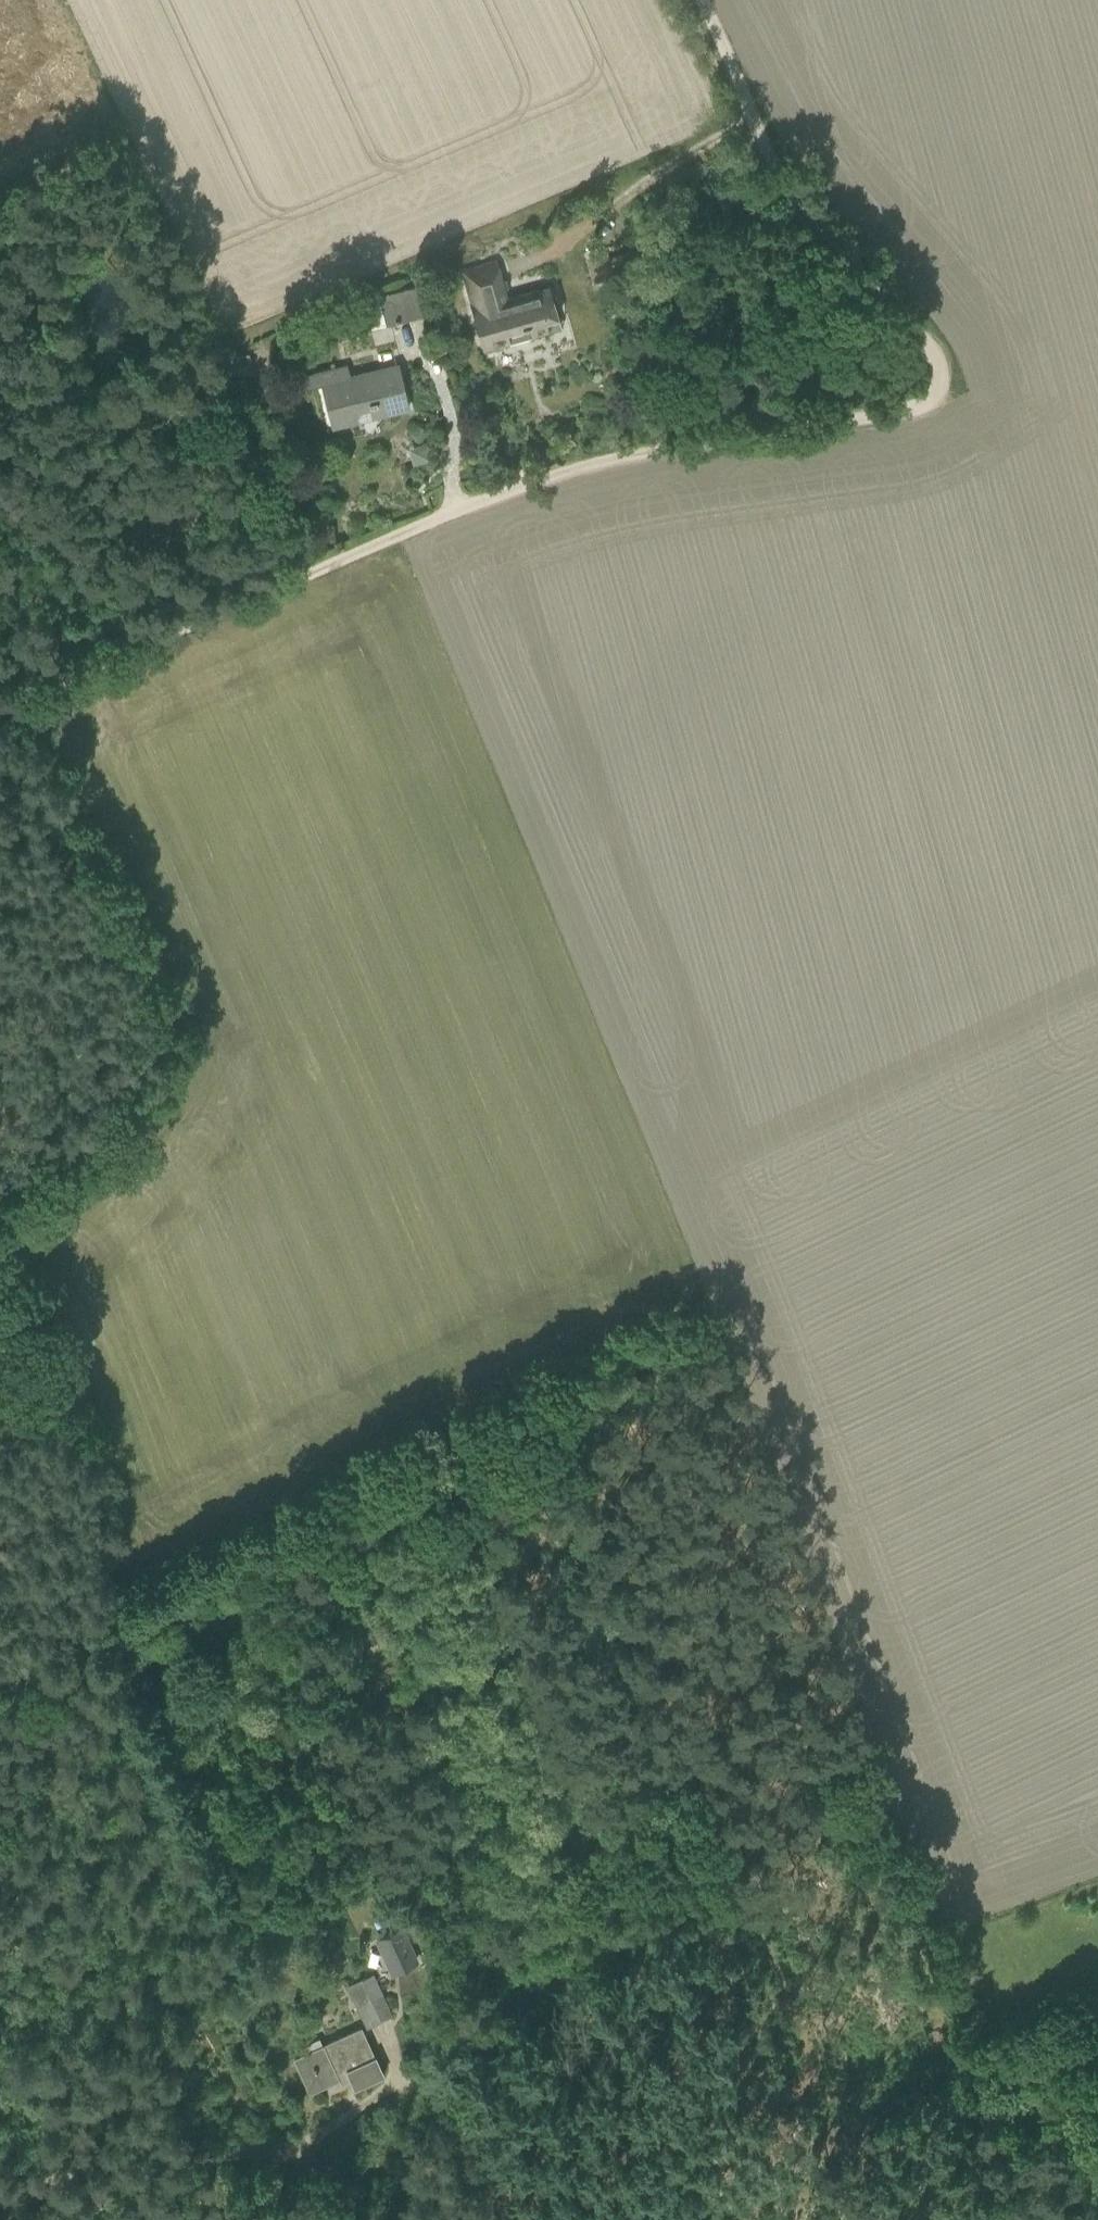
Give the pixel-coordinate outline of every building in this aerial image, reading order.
[(464,270),(475,307),(486,349),(529,337),(529,336),(549,330),(546,319),(558,316),(549,286),(507,298),(496,261),(464,270)] [(362,300),(369,329),(420,316),(413,287),(362,300)] [(298,375),(301,389),(321,384),(332,426),(395,409),(395,410),(408,407),(396,364),(349,376),(346,364),(298,375)] [(415,1960),(406,1940),(401,1929),(377,1939),(392,1971),(415,1960)] [(381,2022),(371,2002),(362,1981),(350,1987),(368,2028),(381,2022)] [(295,2059),(300,2071),(310,2091),(338,2078),(339,2079),(349,2075),(354,2087),(383,2074),(362,2029),(295,2059)]
